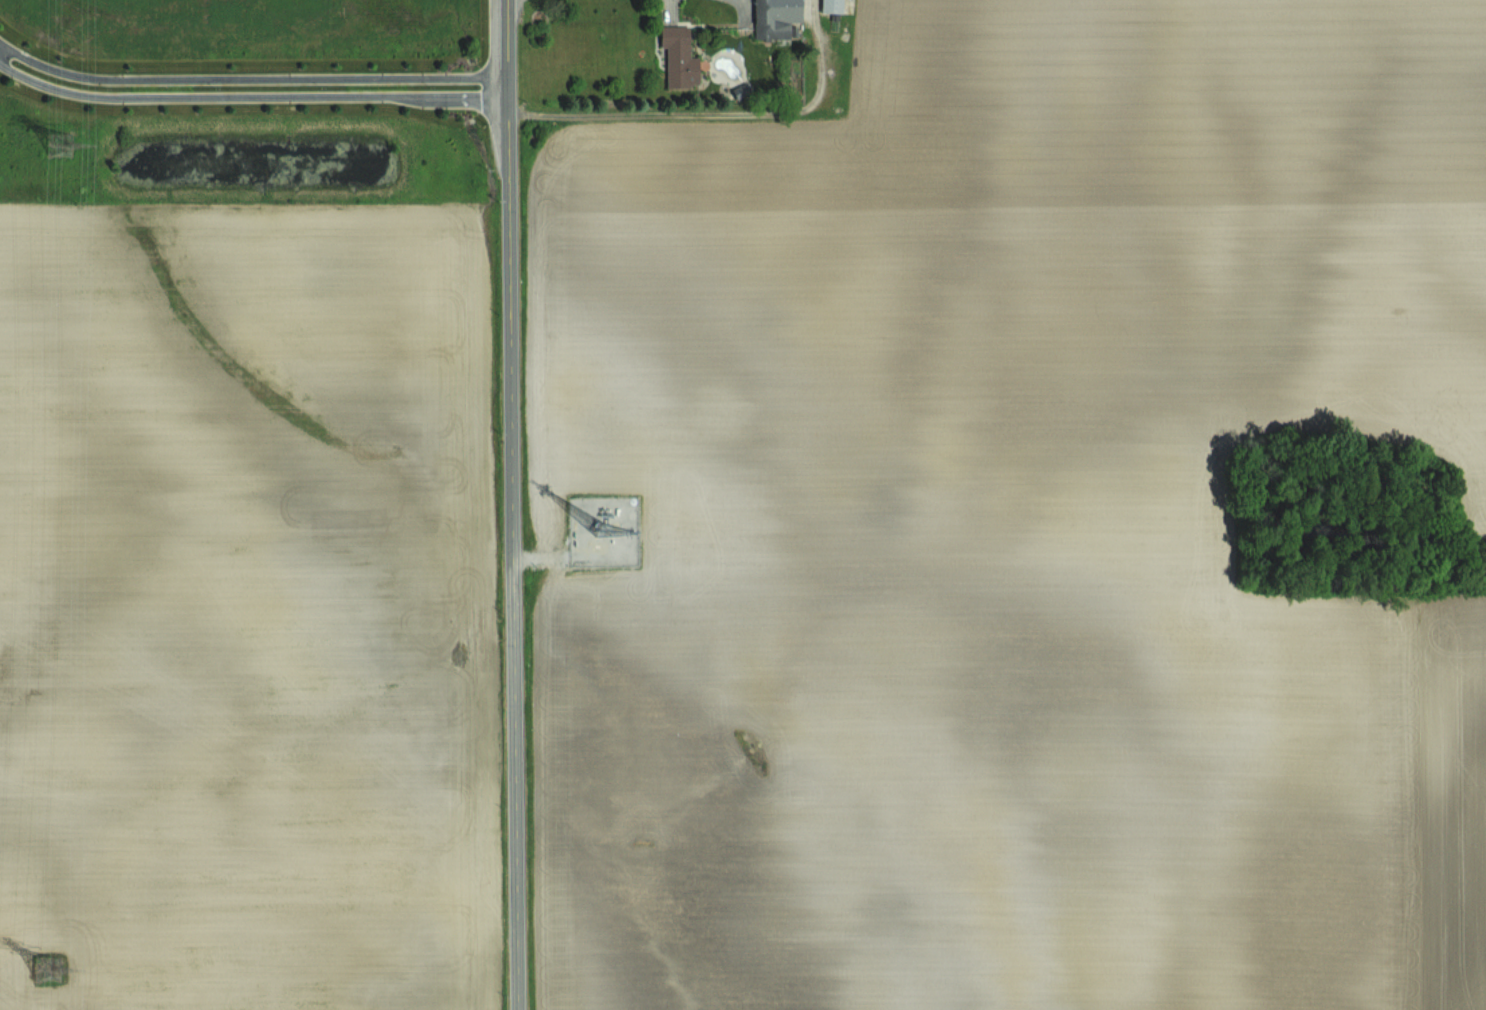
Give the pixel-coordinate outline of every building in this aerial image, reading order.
[(801,0),(754,0),(755,39),(790,38),(789,22),(801,21),(801,0)] [(842,12),(842,0),(821,0),(821,12),(842,12)] [(689,25),(660,25),(660,47),(666,47),(666,86),(698,86),(698,56),(689,57),(689,25)] [(735,97),(748,93),(745,83),(732,87),(735,97)]
